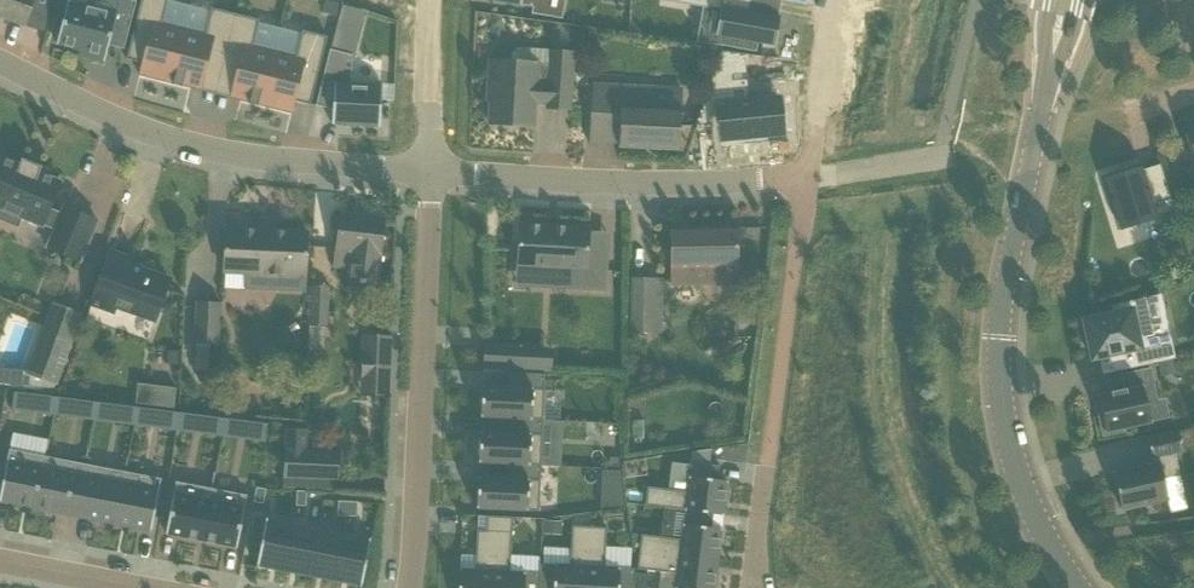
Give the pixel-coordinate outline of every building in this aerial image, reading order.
[(24,26),(34,0),(0,0),(0,17),(24,26)] [(124,50),(136,2),(128,0),(119,0),(115,15),(68,3),(57,45),(88,53),(87,58),(105,62),(109,46),(124,50)] [(126,60),(142,64),(139,75),(165,82),(178,28),(162,24),(168,0),(141,0),(126,60)] [(546,10),(548,0),(491,0),(546,10)] [(661,0),(720,11),(715,39),(751,46),(752,42),(775,46),(780,19),(749,13),(752,0),(661,0)] [(339,4),(325,1),(322,13),(336,17),(339,4)] [(342,5),(330,50),(352,56),(354,56),(361,28),(358,28),(363,11),(342,5)] [(178,28),(165,82),(191,88),(202,91),(204,79),(218,83),(236,14),(212,8),(211,11),(189,6),(184,29),(178,28)] [(236,14),(218,83),(233,86),(230,98),(240,100),(266,107),(279,53),(275,51),(253,46),(259,23),(260,20),(236,14)] [(279,53),(266,107),(292,113),(295,102),(311,106),(328,37),(302,31),(296,57),(279,53)] [(330,50),(316,106),(333,110),(332,125),(380,127),(382,86),(351,84),(352,56),(330,50)] [(569,110),(573,53),(550,51),(550,65),(490,61),(488,101),(491,102),(489,124),(534,127),(535,97),(547,98),(547,109),(569,110)] [(695,128),(719,126),(720,141),(783,135),(780,100),(731,105),(728,74),(745,73),(743,54),(719,51),(695,128)] [(619,147),(679,150),(681,109),(654,108),(655,87),(592,84),(589,144),(591,144),(591,141),(619,142),(619,147)] [(55,230),(47,248),(80,261),(97,221),(64,207),(61,214),(49,209),(61,182),(38,173),(40,168),(22,161),(20,166),(0,157),(0,209),(1,209),(0,211),(0,219),(18,227),(22,218),(43,226),(43,225),(55,230)] [(1148,190),(1141,169),(1106,179),(1122,230),(1157,219),(1155,216),(1174,210),(1166,185),(1148,190)] [(379,272),(385,219),(339,213),(333,265),(347,267),(345,282),(377,286),(379,272)] [(589,229),(520,225),(518,266),(552,268),(551,287),(605,290),(606,269),(587,268),(589,229)] [(737,285),(737,267),(736,228),(671,229),(673,287),(737,285)] [(245,275),(244,288),(304,291),(305,276),(307,234),(226,230),(224,274),(245,275)] [(111,253),(92,303),(114,311),(115,307),(155,322),(169,280),(129,266),(132,259),(111,253)] [(622,278),(611,278),(610,298),(621,299),(622,278)] [(650,325),(650,315),(651,280),(632,280),(631,325),(650,325)] [(311,327),(331,327),(332,284),(313,284),(311,327)] [(1083,320),(1089,348),(1091,360),(1099,359),(1133,351),(1136,368),(1158,363),(1173,359),(1174,359),(1170,341),(1153,345),(1143,300),(1112,307),(1113,313),(1083,320)] [(51,302),(41,331),(36,343),(67,354),(71,342),(82,314),(51,302)] [(218,345),(220,303),(197,302),(195,344),(218,345)] [(389,397),(391,337),(363,335),(360,396),(389,397)] [(484,347),(483,369),(534,372),(535,349),(484,347)] [(1176,373),(1173,359),(1158,363),(1161,377),(1176,373)] [(1099,417),(1103,436),(1123,432),(1122,429),(1150,423),(1146,403),(1157,401),(1150,370),(1121,376),(1125,391),(1098,397),(1102,416),(1099,417)] [(481,387),(480,418),(508,419),(543,421),(560,422),(561,394),(544,393),(545,375),(510,374),(509,388),(481,387)] [(41,396),(39,414),(53,416),(55,398),(41,396)] [(80,401),(78,419),(92,421),(95,403),(80,401)] [(122,406),(119,424),(134,426),(136,408),(122,406)] [(163,411),(160,430),(175,431),(177,413),(163,411)] [(209,416),(207,433),(222,435),(224,418),(209,416)] [(480,432),(478,464),(506,465),(541,466),(543,421),(508,419),(507,434),(480,432)] [(253,422),(250,439),(265,441),(267,424),(253,422)] [(1113,474),(1114,478),(1121,510),(1168,499),(1163,479),(1178,475),(1173,455),(1183,453),(1178,433),(1148,439),(1152,458),(1154,465),(1113,474)] [(287,483),(341,485),(342,456),(310,455),(311,435),(289,435),(287,483)] [(0,498),(0,502),(35,509),(45,457),(9,450),(0,498)] [(72,496),(79,498),(85,465),(45,457),(35,509),(68,516),(72,496)] [(619,458),(610,458),(609,468),(619,468),(619,458)] [(648,488),(646,506),(685,511),(714,515),(724,516),(728,483),(718,481),(720,467),(691,463),(688,493),(648,488)] [(125,472),(85,465),(79,498),(86,499),(82,518),(115,525),(125,472)] [(478,478),(476,509),(527,512),(539,512),(541,466),(506,465),(505,479),(478,478)] [(125,472),(115,525),(151,532),(161,479),(125,472)] [(201,541),(211,489),(176,482),(166,534),(201,541)] [(247,496),(211,489),(201,541),(237,548),(247,496)] [(257,489),(254,501),(263,503),(265,491),(257,489)] [(306,507),(306,500),(307,492),(297,491),(296,506),(306,507)] [(624,497),(601,496),(600,511),(625,508),(624,497)] [(338,502),(337,517),(347,517),(348,503),(338,502)] [(348,503),(347,517),(357,518),(358,504),(348,503)] [(641,535),(639,553),(717,563),(721,530),(712,529),(714,515),(685,511),(681,540),(641,535)] [(487,516),(486,532),(495,532),(512,533),(512,518),(487,516)] [(266,519),(256,567),(258,568),(283,573),(284,570),(292,527),(293,524),(268,519),(266,519)] [(284,570),(283,573),(309,578),(310,575),(318,532),(318,529),(293,524),(292,527),(284,570)] [(539,587),(586,587),(590,527),(572,526),(571,549),(570,566),(543,564),(540,564),(539,574),(539,587)] [(586,587),(634,587),(635,570),(604,568),(606,528),(590,527),(586,587)] [(310,575),(309,578),(335,583),(335,579),(343,537),(344,534),(318,529),(318,532),(310,575)] [(459,587),(492,587),(495,532),(486,532),(477,531),(475,571),(460,570),(459,587)] [(492,587),(539,587),(539,574),(540,564),(540,557),(510,555),(512,533),(495,532),(492,587)] [(335,579),(335,583),(359,587),(361,587),(371,539),(369,539),(344,534),(343,537),(335,579)] [(637,569),(677,574),(675,587),(714,587),(717,563),(639,553),(637,569)] [(648,576),(636,574),(634,587),(646,587),(648,576)]
